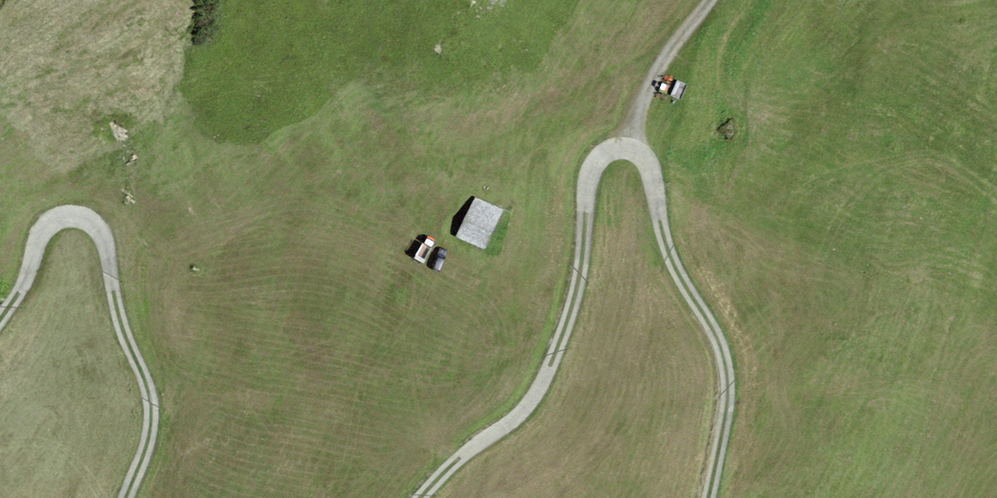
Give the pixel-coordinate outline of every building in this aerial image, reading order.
[(502,209),(475,197),(457,236),(485,248),(502,209)]
